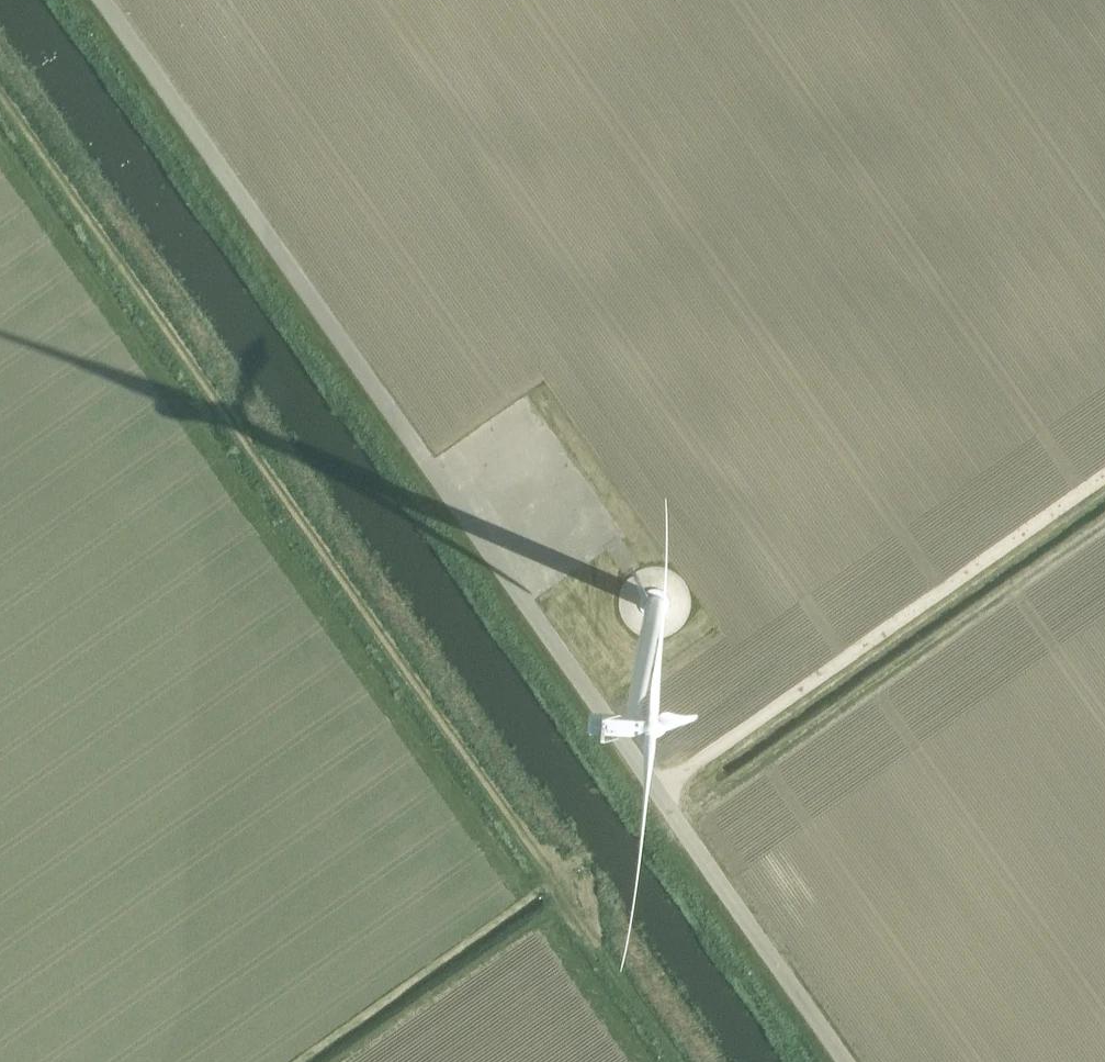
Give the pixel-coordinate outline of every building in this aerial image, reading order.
[(645,600),(645,602),(645,604),(646,605),(646,607),(648,609),(649,610),(650,611),(652,611),(654,612),(656,612),(658,611),(659,611),(661,610),(662,608),(663,607),(664,605),(665,603),(665,602),(665,600),(664,598),(663,596),(662,595),(661,594),(659,593),(657,592),(656,592),(654,592),(652,592),(650,593),(649,594),(647,595),(646,597),(645,598),(645,600)]
